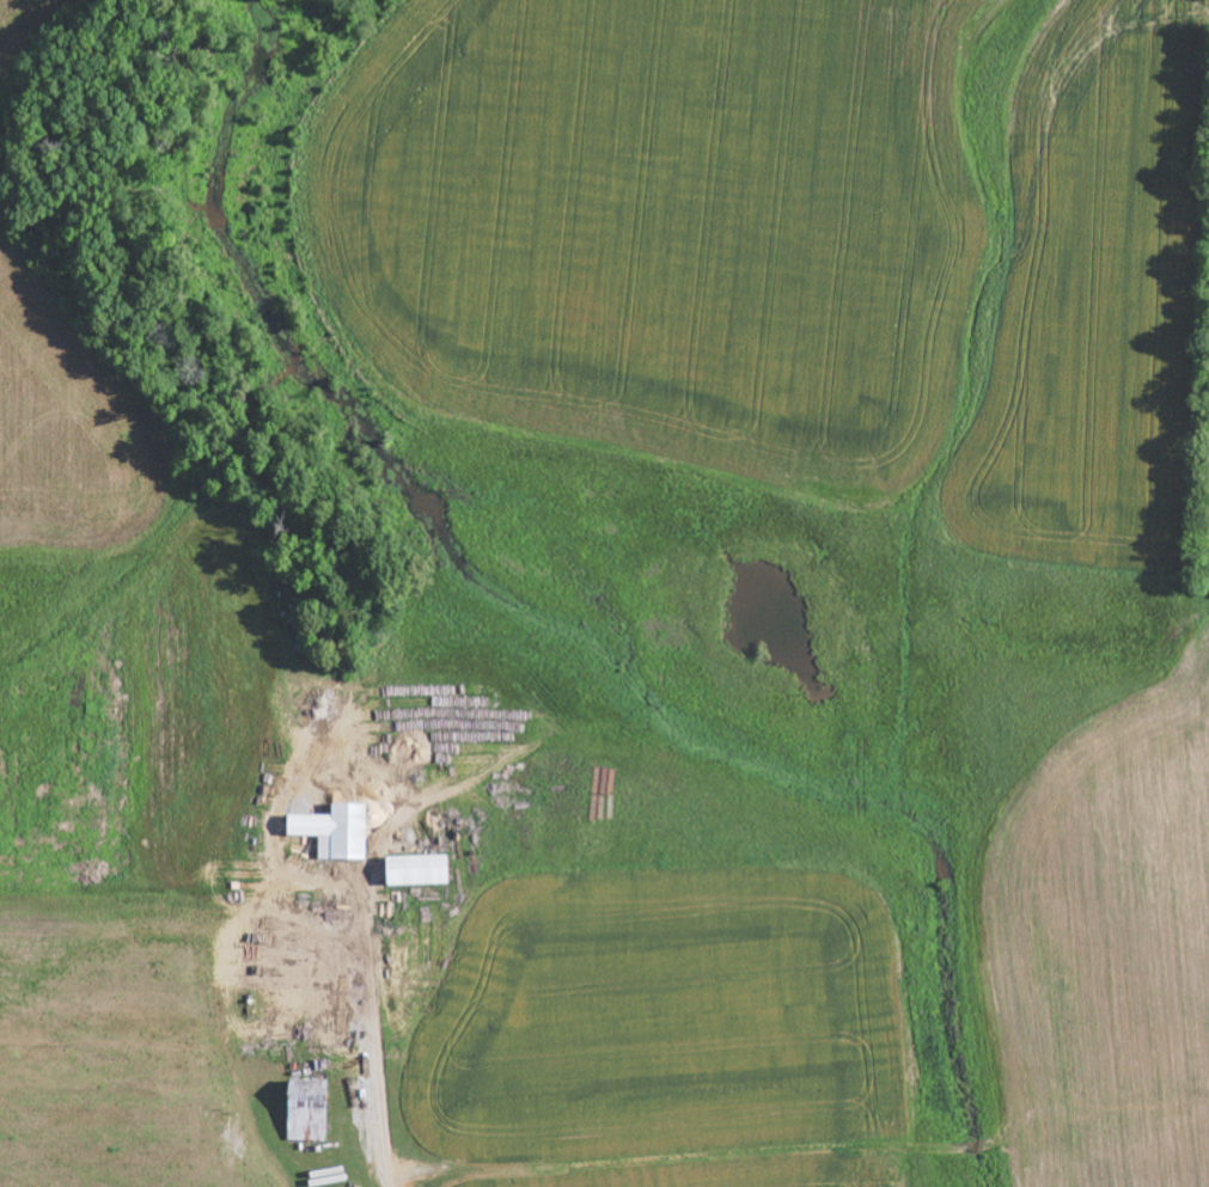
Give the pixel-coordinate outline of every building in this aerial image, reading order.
[(365,861),(366,805),(331,804),(330,816),(287,816),(287,837),(319,837),(319,860),(365,861)] [(447,856),(385,858),(386,887),(448,885),(447,856)] [(287,1142),(326,1142),(326,1082),(287,1082),(287,1142)]
